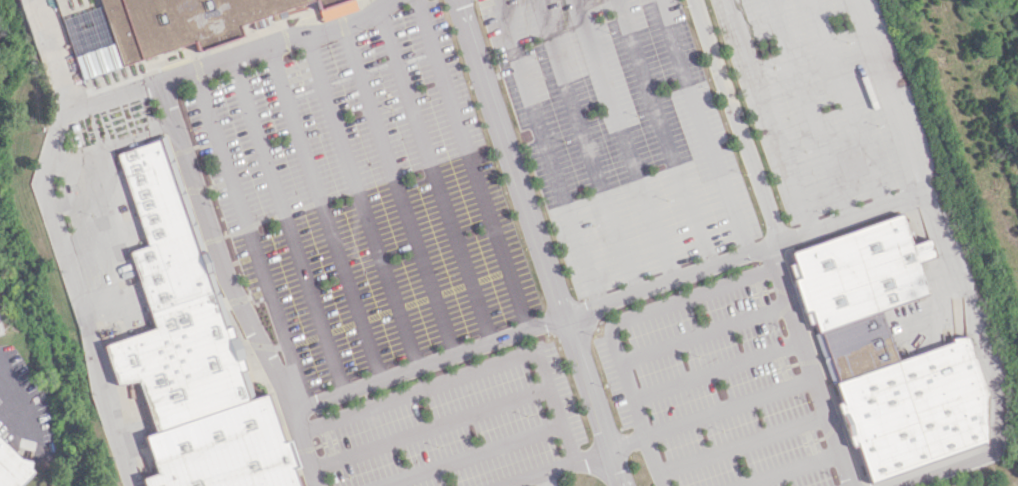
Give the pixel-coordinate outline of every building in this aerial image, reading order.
[(117,67),(94,0),(307,0),(236,24),(240,36),(194,51),(191,41),(117,67)] [(317,8),(314,0),(339,0),(317,8)] [(263,393),(294,485),(161,485),(144,434),(150,432),(134,382),(115,388),(101,345),(154,327),(129,253),(147,247),(115,152),(157,138),(244,400),(263,393)] [(791,251),(794,262),(789,263),(810,325),(814,323),(841,402),(838,404),(852,445),(856,444),(870,483),(988,442),(991,394),(971,335),(957,339),(958,342),(899,362),(881,310),(930,293),(919,261),(937,255),(932,239),(914,246),(903,213),(791,251)] [(32,471),(0,439),(0,485),(18,485),(32,471)]
